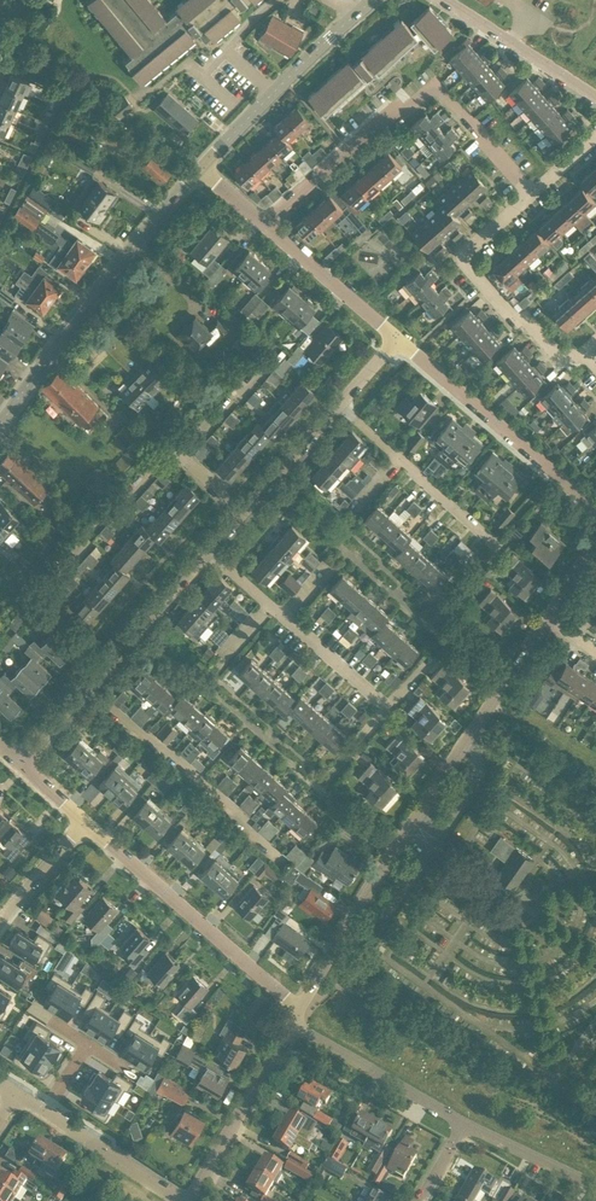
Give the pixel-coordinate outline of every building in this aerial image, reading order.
[(177,5),(176,5),(179,9),(166,19),(166,18),(165,18),(155,5),(155,4),(151,0),(89,0),(88,1),(89,2),(99,14),(99,15),(120,40),(121,41),(132,55),(125,61),(128,64),(129,64),(128,65),(142,82),(143,81),(194,39),(195,38),(193,36),(196,33),(197,33),(201,29),(201,30),(202,29),(205,27),(213,37),(215,39),(215,38),(227,28),(228,27),(240,17),(241,17),(232,5),(238,1),(241,5),(248,0),(183,0),(177,5)] [(316,13),(319,8),(314,4),(310,10),(316,13)] [(423,36),(441,19),(430,6),(411,23),(423,36)] [(292,27),(272,16),(259,38),(274,46),(274,47),(290,56),(304,32),(293,26),(292,27)] [(406,50),(419,38),(402,19),(401,19),(388,31),(406,50)] [(453,32),(441,19),(423,36),(434,49),(454,32),(453,32)] [(201,29),(197,33),(206,43),(213,37),(205,27),(202,29),(201,30),(201,29)] [(392,61),(406,50),(388,31),(376,42),(392,61)] [(457,67),(475,51),(468,43),(470,41),(467,37),(462,42),(465,45),(450,59),(457,67)] [(392,61),(376,42),(363,54),(363,53),(362,54),(363,55),(376,69),(379,73),(392,61)] [(465,75),(482,60),(475,51),(457,67),(465,75)] [(365,79),(376,69),(363,55),(352,64),(365,79)] [(352,91),(365,79),(352,64),(348,60),(347,61),(348,61),(335,72),(352,91)] [(472,83),(490,68),(482,60),(465,75),(472,83)] [(479,92),(497,76),(490,68),(472,83),(479,92)] [(30,81),(12,72),(8,80),(5,79),(2,84),(23,94),(30,81)] [(338,103),(352,91),(335,72),(322,84),(338,103)] [(486,100),(504,84),(497,76),(479,92),(486,100)] [(517,102),(534,86),(527,77),(509,93),(517,102)] [(23,94),(2,84),(0,88),(0,90),(3,91),(0,98),(0,100),(17,108),(23,94)] [(338,103),(322,84),(309,95),(308,95),(325,115),(338,103)] [(524,110),(542,94),(534,86),(517,102),(524,110)] [(184,135),(198,119),(168,93),(155,108),(184,135)] [(531,118),(549,102),(542,94),(524,110),(531,118)] [(119,116),(132,106),(125,96),(111,107),(119,116)] [(0,100),(0,117),(10,122),(17,108),(0,100)] [(56,110),(60,103),(54,101),(51,108),(56,110)] [(538,126),(556,110),(549,102),(531,118),(538,126)] [(299,130),(310,120),(297,106),(286,116),(299,130)] [(50,122),(56,110),(51,108),(48,114),(45,113),(43,118),(50,122)] [(419,135),(441,115),(437,110),(430,117),(426,112),(411,126),(419,135)] [(546,134),(563,118),(556,110),(538,126),(546,134)] [(426,143),(441,129),(438,125),(445,119),(441,115),(419,135),(426,143)] [(288,140),(299,130),(286,116),(275,126),(279,131),(288,140)] [(10,122),(0,117),(0,133),(4,135),(10,122)] [(47,128),(50,124),(36,117),(34,121),(42,125),(42,126),(47,128)] [(81,124),(69,117),(61,131),(82,142),(92,124),(84,119),(81,124)] [(553,142),(571,126),(563,118),(546,134),(553,142)] [(433,151),(456,131),(452,127),(445,133),(441,129),(426,143),(433,151)] [(43,137),(46,130),(41,128),(38,134),(38,135),(43,137)] [(112,128),(106,140),(122,148),(128,135),(112,128)] [(282,155),(293,145),(288,140),(279,131),(269,141),(282,155)] [(441,159),(456,145),(452,141),(459,135),(456,131),(433,151),(441,159)] [(34,142),(32,141),(27,150),(35,153),(39,144),(43,137),(38,135),(34,142)] [(147,151),(150,145),(139,141),(136,147),(147,151)] [(270,165),(282,155),(269,141),(258,150),(270,165)] [(408,145),(401,151),(407,158),(414,152),(408,145)] [(323,157),(328,153),(321,146),(317,150),(323,157)] [(259,175),(270,165),(258,150),(246,160),(259,175)] [(309,150),(302,156),(306,160),(311,167),(323,157),(317,150),(312,154),(309,150)] [(164,180),(169,174),(167,173),(172,167),(154,151),(143,164),(161,180),(162,179),(164,180)] [(391,176),(402,166),(389,151),(378,161),(391,176)] [(93,174),(98,166),(75,153),(70,162),(93,174)] [(395,158),(402,166),(406,162),(399,154),(395,158)] [(48,165),(50,162),(48,159),(43,157),(41,162),(48,165)] [(27,169),(30,162),(25,160),(21,166),(27,169)] [(244,190),(249,186),(248,185),(259,175),(246,160),(235,170),(240,176),(235,180),(244,190)] [(290,165),(295,170),(301,177),(311,167),(306,160),(305,161),(304,160),(299,165),(299,166),(297,164),(293,162),(290,165)] [(380,186),(391,176),(378,161),(367,171),(380,186)] [(452,164),(449,161),(442,168),(446,172),(447,171),(446,169),(447,169),(452,174),(457,169),(452,164)] [(23,176),(27,169),(21,166),(18,174),(23,176)] [(480,194),(488,186),(472,168),(464,176),(480,194)] [(426,169),(421,174),(425,178),(430,173),(426,169)] [(288,180),(285,182),(289,187),(301,177),(295,170),(286,177),(288,180)] [(368,196),(380,186),(367,171),(355,181),(368,196)] [(438,171),(434,175),(437,179),(439,181),(443,177),(438,171)] [(595,194),(595,176),(591,171),(581,180),(594,195),(595,194)] [(94,175),(84,189),(89,193),(105,205),(108,201),(111,204),(118,195),(115,192),(115,191),(97,178),(94,175)] [(472,201),(480,194),(464,176),(456,183),(472,201)] [(355,214),(360,209),(357,206),(368,196),(355,181),(344,191),(353,201),(348,205),(355,214)] [(463,208),(472,201),(456,183),(448,190),(463,208)] [(278,196),(283,192),(277,185),(272,189),(278,196)] [(13,196),(16,189),(11,187),(8,193),(9,194),(13,196)] [(84,189),(71,206),(80,212),(83,208),(99,220),(105,212),(102,209),(105,205),(89,193),(84,189)] [(256,192),(251,192),(248,194),(262,206),(263,206),(264,207),(265,207),(266,207),(267,206),(271,202),(272,202),(278,196),(272,189),(262,198),(256,192)] [(411,198),(416,194),(413,189),(407,194),(411,198)] [(585,213),(595,203),(582,189),(572,198),(585,213)] [(463,208),(448,190),(440,198),(455,215),(459,212),(461,213),(462,214),(466,211),(463,208)] [(331,195),(331,194),(319,204),(332,218),(347,205),(335,191),(331,195)] [(9,203),(13,196),(9,194),(8,193),(4,201),(9,203)] [(405,204),(411,198),(407,194),(401,200),(405,204)] [(74,243),(40,219),(47,210),(27,196),(14,214),(25,221),(38,231),(41,233),(40,233),(43,236),(42,238),(52,245),(55,240),(61,245),(69,250),(86,263),(89,259),(91,260),(97,252),(95,251),(96,250),(78,237),(74,243)] [(399,209),(403,205),(397,198),(392,201),(399,209)] [(453,229),(461,222),(455,216),(455,215),(440,198),(439,198),(445,204),(437,211),(453,229)] [(574,223),(585,213),(572,198),(560,208),(574,223)] [(66,210),(55,203),(51,201),(46,208),(50,211),(51,210),(62,217),(66,210)] [(321,229),(325,233),(321,228),(332,218),(319,204),(308,214),(321,229)] [(563,233),(574,223),(560,208),(550,218),(563,233)] [(389,218),(394,213),(391,209),(385,214),(389,218)] [(406,211),(399,217),(403,222),(410,215),(406,211)] [(445,236),(453,229),(437,211),(429,218),(445,236)] [(321,229),(308,214),(297,224),(314,243),(325,233),(321,229)] [(383,223),(389,218),(385,214),(379,219),(383,223)] [(437,243),(445,236),(429,218),(421,225),(437,243)] [(561,238),(559,236),(563,233),(550,218),(539,227),(557,247),(562,242),(563,240),(562,238),(561,238)] [(362,232),(367,228),(368,227),(364,223),(358,228),(362,232)] [(207,281),(221,264),(221,263),(214,257),(230,239),(213,225),(192,250),(208,264),(203,270),(210,276),(206,281),(207,281)] [(429,251),(437,243),(421,225),(413,233),(429,251)] [(539,254),(550,244),(536,229),(525,239),(539,254)] [(528,264),(539,254),(525,239),(515,249),(528,264)] [(341,251),(346,246),(343,242),(337,247),(341,251)] [(582,254),(588,249),(584,244),(578,250),(582,254)] [(328,262),(341,251),(337,247),(324,258),(328,262)] [(517,273),(528,264),(515,249),(504,258),(517,273)] [(45,264),(49,259),(36,250),(32,256),(45,264)] [(81,275),(83,271),(82,269),(86,263),(69,250),(59,264),(77,276),(78,275),(81,275)] [(261,260),(250,250),(243,258),(238,254),(229,265),(234,269),(234,268),(245,278),(261,260)] [(576,259),(582,254),(578,250),(573,255),(576,259)] [(590,252),(584,257),(595,270),(595,259),(590,252)] [(517,273),(504,258),(493,268),(513,291),(524,281),(517,273)] [(260,292),(271,279),(266,275),(271,269),(261,260),(245,278),(256,287),(255,288),(260,292)] [(213,286),(227,269),(221,264),(207,281),(213,286)] [(55,280),(47,274),(49,271),(39,265),(32,275),(28,272),(24,278),(53,298),(56,293),(58,294),(62,289),(60,287),(61,286),(54,281),(55,280)] [(420,270),(417,266),(403,278),(407,282),(420,270)] [(413,291),(435,271),(432,267),(425,274),(421,269),(402,286),(410,295),(413,292),(413,291)] [(558,276),(563,271),(559,267),(554,271),(558,276)] [(566,281),(573,275),(569,270),(562,276),(566,281)] [(420,300),(435,286),(432,282),(439,275),(435,271),(413,291),(413,292),(420,300)] [(551,282),(558,276),(554,271),(548,277),(551,282)] [(24,279),(20,276),(15,282),(21,286),(16,294),(26,301),(27,300),(36,306),(37,306),(44,311),(44,309),(46,311),(50,305),(48,304),(53,298),(24,278),(24,279)] [(559,288),(566,281),(562,276),(555,283),(559,288)] [(592,280),(585,287),(595,299),(595,284),(592,280)] [(428,308),(450,287),(446,283),(439,290),(435,286),(420,300),(428,308)] [(274,303),(287,314),(303,296),(299,291),(300,290),(294,285),(293,287),(290,284),(274,303)] [(536,294),(541,289),(538,285),(532,290),(536,294)] [(16,297),(2,287),(0,289),(0,296),(11,304),(16,297)] [(435,316),(439,313),(450,303),(447,298),(454,292),(450,287),(428,308),(435,316)] [(585,287),(577,293),(591,308),(595,303),(595,299),(585,287)] [(530,299),(536,294),(532,290),(526,295),(530,299)] [(248,315),(251,312),(262,299),(255,293),(241,310),(246,314),(248,315)] [(586,317),(586,316),(584,314),(591,308),(577,293),(570,300),(586,317)] [(308,300),(303,296),(287,314),(309,333),(317,323),(308,316),(316,306),(314,304),(315,303),(310,298),(308,300)] [(258,318),(270,305),(262,299),(251,312),(248,315),(253,320),(256,316),(258,318)] [(578,324),(586,317),(570,300),(563,306),(578,324)] [(518,301),(514,305),(518,310),(523,306),(518,301)] [(578,324),(563,306),(555,313),(568,328),(575,322),(577,325),(578,324)] [(460,334),(478,318),(470,309),(453,325),(460,334)] [(22,343),(30,331),(21,325),(26,318),(13,310),(9,317),(11,318),(3,330),(22,343)] [(207,329),(196,317),(183,329),(190,337),(188,340),(196,348),(204,339),(210,344),(221,334),(223,336),(229,330),(218,319),(207,329)] [(467,342),(485,326),(478,318),(460,334),(467,342)] [(323,362),(344,338),(328,325),(308,349),(323,362)] [(475,350),(492,334),(485,326),(467,342),(475,350)] [(3,330),(0,334),(0,355),(0,356),(5,349),(13,355),(22,343),(3,330)] [(482,358),(500,342),(492,334),(475,350),(482,358)] [(242,355),(251,346),(241,336),(232,345),(242,355)] [(300,368),(308,359),(303,355),(306,351),(299,345),(288,358),(292,361),(295,364),(300,368)] [(504,370),(522,354),(514,346),(496,362),(504,370)] [(511,378),(529,362),(522,354),(504,370),(511,378)] [(278,371),(281,374),(292,361),(288,358),(286,356),(280,362),(275,369),(278,371)] [(169,381),(150,362),(143,369),(142,367),(135,375),(152,392),(159,385),(161,388),(169,381)] [(518,386),(536,370),(529,362),(511,378),(518,386)] [(475,370),(469,363),(463,368),(470,375),(475,370)] [(81,425),(99,406),(61,368),(42,388),(81,425)] [(280,380),(283,376),(281,374),(278,371),(275,369),(271,372),(280,380)] [(536,370),(518,386),(526,395),(535,387),(539,392),(548,384),(544,379),(536,370)] [(276,385),(280,380),(271,372),(267,377),(276,385)] [(140,409),(148,401),(145,398),(152,392),(135,375),(128,382),(129,383),(122,390),(140,409)] [(188,399),(198,389),(186,377),(176,387),(188,399)] [(307,404),(317,392),(303,380),(292,391),(307,404)] [(546,408),(572,384),(570,381),(565,385),(563,385),(562,386),(558,382),(552,388),(548,384),(539,392),(543,396),(539,400),(546,408)] [(553,416),(573,398),(570,395),(571,394),(571,392),(576,388),(572,384),(546,408),(553,416)] [(439,405),(422,389),(412,400),(408,396),(398,406),(421,426),(439,405)] [(260,402),(263,399),(255,391),(252,395),(260,402)] [(297,415),(307,404),(292,391),(282,402),(297,415)] [(256,407),(260,402),(252,395),(248,400),(256,407)] [(559,425),(587,401),(584,397),(579,401),(578,401),(576,402),(573,398),(553,416),(554,416),(552,418),(559,425)] [(377,414),(384,406),(378,401),(371,409),(377,414)] [(582,426),(591,418),(585,411),(586,410),(586,408),(590,404),(587,401),(559,425),(567,434),(579,423),(582,426)] [(287,426),(297,415),(282,402),(273,413),(287,426)] [(513,403),(507,408),(514,415),(515,414),(519,410),(513,403)] [(237,423),(240,420),(232,412),(228,416),(237,423)] [(277,437),(287,426),(273,413),(263,425),(272,433),(277,437)] [(149,438),(159,428),(160,427),(147,415),(137,425),(149,438)] [(174,427),(180,421),(176,416),(169,423),(174,427)] [(233,428),(237,423),(228,416),(224,420),(233,428)] [(436,455),(442,461),(468,430),(453,418),(441,432),(439,431),(434,436),(436,438),(432,442),(441,449),(436,455)] [(262,444),(272,433),(263,425),(258,421),(247,432),(252,436),(262,444)] [(127,448),(138,437),(126,424),(115,435),(127,448)] [(595,439),(595,424),(586,433),(587,433),(581,438),(588,447),(594,442),(594,441),(595,439)] [(177,435),(181,431),(176,426),(172,431),(177,435)] [(356,452),(366,441),(353,429),(343,440),(356,452)] [(467,461),(483,443),(468,430),(442,461),(448,466),(455,457),(457,459),(460,461),(464,462),(467,462),(467,461)] [(414,451),(425,438),(418,431),(406,444),(414,451)] [(252,456),(262,444),(252,436),(247,432),(237,443),(252,456)] [(217,445),(220,442),(211,434),(208,437),(217,445)] [(213,450),(217,445),(208,437),(204,442),(213,450)] [(120,474),(147,448),(139,439),(112,465),(120,474)] [(351,468),(360,457),(356,453),(356,452),(343,440),(333,451),(347,463),(346,464),(351,468)] [(242,467),(252,456),(237,443),(227,454),(242,467)] [(560,449),(556,444),(552,448),(556,453),(560,449)] [(470,457),(472,459),(481,448),(479,447),(470,457)] [(12,448),(0,461),(0,474),(7,480),(33,505),(46,491),(53,497),(58,491),(12,448)] [(333,451),(331,453),(329,451),(324,457),(326,459),(323,463),(336,475),(346,464),(347,463),(333,451)] [(482,495),(508,464),(494,452),(489,457),(481,466),(477,471),(486,478),(475,490),(482,495)] [(377,471),(381,466),(367,453),(363,458),(377,471)] [(231,479),(242,467),(227,454),(217,466),(231,479)] [(487,454),(479,464),(481,466),(489,457),(487,454)] [(372,477),(377,471),(363,458),(362,459),(365,462),(361,467),(368,473),(372,477)] [(326,486),(336,475),(323,463),(313,474),(326,486)] [(507,496),(523,477),(508,464),(482,495),(488,501),(499,489),(507,496)] [(98,486),(105,479),(96,469),(88,477),(98,486)] [(166,484),(170,480),(162,473),(158,477),(166,484)] [(346,483),(357,493),(367,482),(363,478),(357,473),(351,479),(351,478),(346,483)] [(363,478),(367,482),(370,479),(372,477),(368,473),(363,478)] [(162,488),(166,484),(158,477),(154,481),(162,488)] [(346,483),(344,481),(343,482),(342,481),(338,486),(352,499),(357,493),(346,483)] [(191,506),(201,495),(187,482),(177,494),(191,506)] [(392,497),(400,489),(396,485),(388,493),(392,497)] [(146,507),(150,502),(147,500),(153,493),(147,488),(138,499),(146,507)] [(181,517),(191,506),(177,494),(167,505),(181,517)] [(26,511),(29,509),(16,497),(14,500),(26,511)] [(143,511),(146,507),(138,499),(134,503),(143,511)] [(340,504),(335,500),(332,502),(342,510),(349,502),(345,499),(340,504)] [(23,522),(19,517),(18,517),(0,501),(0,519),(10,528),(15,522),(19,526),(23,522)] [(163,501),(152,512),(157,516),(171,529),(181,517),(167,505),(163,501)] [(411,513),(418,505),(414,501),(406,509),(411,513)] [(377,528),(389,515),(378,504),(365,518),(377,528)] [(414,517),(422,508),(418,505),(411,513),(414,517)] [(503,527),(516,512),(508,505),(495,521),(503,527)] [(128,518),(132,514),(123,506),(119,510),(128,518)] [(388,538),(401,525),(389,515),(377,528),(388,538)] [(36,534),(43,527),(32,516),(25,523),(36,534)] [(157,516),(147,528),(156,536),(160,540),(171,529),(157,516)] [(0,519),(0,539),(4,542),(8,538),(4,534),(10,528),(0,519)] [(43,526),(52,534),(57,528),(48,520),(43,526)] [(550,561),(566,544),(541,522),(530,534),(537,540),(532,545),(550,561)] [(146,547),(156,536),(147,528),(142,524),(132,535),(146,547)] [(295,548),(306,537),(292,524),(281,536),(295,548)] [(513,545),(526,530),(519,524),(507,539),(513,545)] [(111,537),(115,532),(106,525),(103,530),(111,537)] [(408,539),(412,535),(401,525),(388,538),(399,549),(408,539)] [(427,541),(434,532),(431,529),(423,537),(427,541)] [(112,544),(114,541),(110,538),(111,537),(103,530),(99,534),(112,544)] [(431,545),(439,536),(434,532),(427,541),(431,545)] [(135,559),(146,547),(132,535),(122,547),(135,559)] [(271,547),(285,560),(295,548),(281,536),(278,540),(275,537),(269,545),(271,547)] [(407,563),(419,549),(408,539),(399,549),(400,549),(396,553),(407,563)] [(12,560),(19,553),(7,543),(1,550),(12,560)] [(322,551),(326,555),(331,550),(327,546),(322,551)] [(125,570),(135,559),(122,547),(112,558),(125,570)] [(276,571),(285,560),(271,547),(261,558),(276,571)] [(418,573),(430,559),(419,549),(407,563),(418,573)] [(449,561),(457,552),(453,549),(445,557),(449,561)] [(468,563),(471,565),(478,556),(471,550),(463,558),(468,563)] [(316,566),(320,561),(309,551),(304,556),(316,566)] [(90,552),(86,557),(95,564),(99,560),(90,552)] [(453,565),(461,556),(457,552),(449,561),(453,565)] [(526,600),(542,583),(531,573),(533,571),(514,553),(501,567),(515,580),(510,585),(526,600)] [(311,572),(316,566),(304,556),(300,562),(311,572)] [(91,568),(95,564),(86,557),(83,561),(91,568)] [(101,570),(106,574),(120,586),(130,574),(125,570),(112,558),(101,570)] [(265,582),(276,571),(261,558),(251,570),(265,582)] [(429,583),(441,569),(430,559),(418,573),(429,583)] [(44,561),(32,575),(37,579),(49,565),(44,561)] [(441,594),(453,580),(441,569),(429,583),(441,594)] [(296,589),(301,583),(289,573),(285,579),(296,589)] [(75,586),(79,582),(71,574),(67,579),(75,586)] [(110,597),(120,586),(106,574),(96,585),(110,597)] [(222,598),(232,587),(218,574),(208,586),(222,598)] [(342,599),(354,585),(342,575),(330,589),(342,599)] [(66,596),(72,590),(75,586),(67,579),(58,589),(66,596)] [(291,594),(296,589),(285,579),(280,584),(291,594)] [(100,608),(110,597),(96,585),(86,596),(100,608)] [(353,609),(365,595),(354,585),(342,599),(353,609)] [(212,610),(213,609),(222,598),(208,586),(198,597),(212,610)] [(504,635),(519,618),(508,608),(511,606),(491,588),(479,602),(488,611),(483,616),(504,635)] [(74,609),(75,608),(89,620),(100,608),(86,596),(81,592),(77,597),(75,595),(67,604),(74,609)] [(364,619),(377,605),(365,595),(353,609),(364,619)] [(36,602),(30,596),(27,600),(19,611),(25,617),(35,606),(34,605),(36,602)] [(212,610),(198,597),(188,608),(207,625),(218,614),(213,609),(212,610)] [(249,612),(234,599),(230,605),(233,608),(244,618),(249,612)] [(375,629),(384,620),(388,615),(377,605),(364,619),(375,629)] [(320,623),(321,623),(325,619),(324,618),(332,610),(328,606),(316,620),(320,623)] [(195,640),(207,625),(188,608),(178,620),(186,627),(184,630),(195,640)] [(239,623),(244,618),(233,608),(228,613),(239,623)] [(329,622),(337,613),(332,610),(324,618),(325,619),(329,622)] [(395,630),(384,620),(375,629),(371,634),(383,644),(395,630)] [(224,640),(229,635),(218,625),(213,630),(224,640)] [(347,639),(355,630),(350,626),(343,635),(347,639)] [(267,629),(257,641),(262,645),(272,634),(270,631),(267,629)] [(220,645),(224,640),(213,630),(209,636),(220,645)] [(351,642),(359,634),(355,630),(347,639),(351,642)] [(394,654),(406,640),(395,630),(383,644),(394,654)] [(29,643),(17,631),(11,637),(24,649),(24,648),(31,654),(20,666),(41,684),(52,672),(39,660),(43,656),(29,643)] [(71,651),(51,633),(40,644),(33,638),(29,643),(43,656),(47,652),(60,664),(71,651)] [(406,664),(418,650),(406,640),(394,654),(406,664)] [(273,658),(281,649),(277,645),(269,654),(273,658)] [(207,648),(203,653),(207,657),(212,652),(207,648)] [(281,649),(273,658),(277,661),(285,653),(281,649)] [(366,663),(373,655),(370,651),(362,660),(366,663)] [(370,667),(378,659),(373,655),(366,663),(370,667)] [(580,666),(584,660),(580,657),(576,662),(577,664),(576,665),(574,665),(573,666),(566,662),(561,669),(555,665),(544,680),(551,685),(553,682),(564,690),(578,669),(580,666)] [(250,684),(263,670),(251,660),(239,673),(250,684)] [(584,660),(580,666),(584,668),(586,668),(589,663),(584,660)] [(444,663),(431,677),(442,686),(437,692),(456,709),(472,692),(461,683),(463,680),(444,663)] [(9,665),(4,671),(0,675),(0,677),(13,689),(16,685),(30,696),(41,684),(20,666),(16,671),(9,665)] [(296,678),(304,669),(299,665),(291,674),(296,678)] [(139,696),(154,678),(143,668),(127,685),(139,696)] [(300,681),(307,673),(304,669),(296,678),(300,681)] [(590,677),(578,669),(564,690),(576,698),(579,694),(590,677)] [(262,694),(274,680),(263,670),(250,684),(262,694)] [(389,684),(396,675),(392,671),(384,680),(389,684)] [(0,677),(0,706),(11,717),(23,704),(9,693),(13,689),(0,677)] [(595,692),(595,681),(590,677),(579,694),(590,701),(595,692)] [(153,702),(165,688),(154,678),(139,696),(145,701),(148,697),(153,702)] [(273,704),(285,690),(274,680),(262,694),(273,704)] [(418,685),(423,689),(429,694),(433,689),(423,680),(418,685)] [(322,693),(330,685),(326,682),(319,690),(322,693)] [(327,697),(335,689),(330,685),(322,693),(327,697)] [(418,695),(423,689),(418,685),(414,691),(418,695)] [(165,712),(169,708),(177,698),(165,688),(153,702),(165,712)] [(541,692),(538,689),(534,696),(540,700),(542,697),(541,692)] [(125,712),(129,707),(123,702),(128,696),(122,690),(113,701),(119,707),(125,712)] [(288,710),(297,700),(285,690),(273,704),(284,714),(288,710)] [(193,704),(181,694),(177,698),(169,708),(165,712),(170,717),(174,712),(180,718),(193,704)] [(312,705),(301,695),(297,700),(288,710),(299,720),(312,705)] [(432,744),(448,726),(438,717),(440,714),(420,696),(407,711),(421,723),(416,729),(432,744)] [(345,714),(353,705),(349,701),(341,710),(345,714)] [(192,727),(204,713),(193,704),(180,718),(192,727)] [(311,730),(323,715),(312,705),(299,720),(311,730)] [(349,718),(357,709),(353,705),(345,714),(349,718)] [(135,721),(145,710),(140,706),(131,717),(135,721)] [(141,726),(151,715),(145,710),(135,721),(141,726)] [(110,727),(91,711),(86,716),(88,718),(88,722),(92,722),(105,733),(110,727)] [(197,732),(203,737),(215,723),(204,713),(192,727),(192,728),(188,732),(194,736),(197,732)] [(365,723),(369,718),(363,713),(359,718),(365,723)] [(322,740),(335,725),(323,715),(311,730),(322,740)] [(155,731),(160,726),(155,722),(150,727),(155,731)] [(162,738),(172,727),(167,723),(157,734),(162,738)] [(221,740),(227,733),(215,723),(203,737),(199,741),(208,749),(206,751),(213,757),(225,743),(221,740)] [(334,750),(346,736),(335,725),(322,740),(334,750)] [(167,743),(177,732),(172,727),(162,738),(167,743)] [(410,779),(426,761),(415,752),(417,749),(398,732),(385,746),(400,759),(394,764),(410,779)] [(70,749),(64,756),(76,766),(92,748),(80,738),(79,737),(74,743),(73,742),(68,747),(70,749)] [(117,753),(127,742),(122,738),(112,748),(117,753)] [(144,758),(127,742),(117,753),(123,758),(128,753),(139,763),(144,758)] [(185,758),(195,747),(189,742),(179,754),(185,758)] [(252,756),(241,746),(234,753),(231,750),(225,757),(240,770),(252,756)] [(190,763),(200,752),(195,747),(185,758),(190,763)] [(92,748),(76,766),(87,776),(102,760),(106,763),(110,758),(101,750),(98,753),(92,748)] [(367,760),(372,754),(365,748),(360,754),(367,760)] [(251,780),(264,766),(252,756),(240,770),(251,780)] [(383,810),(398,792),(388,783),(390,780),(371,763),(358,777),(372,789),(367,795),(383,810)] [(110,796),(130,774),(118,764),(99,786),(110,796)] [(262,790),(275,776),(264,766),(251,780),(245,786),(251,791),(257,785),(262,790)] [(152,783),(161,772),(155,767),(146,778),(152,783)] [(163,793),(173,782),(161,772),(152,783),(157,788),(158,787),(163,793)] [(121,806),(138,788),(141,784),(130,774),(110,796),(121,806)] [(222,791),(232,780),(227,775),(217,786),(222,791)] [(282,791),(286,786),(275,776),(262,790),(258,794),(269,805),(282,791)] [(227,795),(237,784),(232,780),(222,791),(227,795)] [(281,815),(293,801),(282,791),(269,805),(281,815)] [(244,810),(254,799),(249,795),(239,806),(244,810)] [(185,813),(195,802),(189,797),(180,808),(185,813)] [(144,826),(160,808),(148,798),(132,816),(144,826)] [(249,815),(259,804),(254,799),(244,810),(249,815)] [(292,825),(305,811),(293,801),(281,815),(292,825)] [(191,818),(200,807),(195,802),(185,813),(191,818)] [(155,836),(171,818),(160,808),(144,826),(155,836)] [(304,835),(316,821),(305,811),(292,825),(304,835)] [(10,821),(0,812),(0,832),(10,821)] [(263,835),(273,824),(267,820),(257,831),(263,835)] [(10,821),(0,832),(0,837),(10,846),(3,854),(12,861),(34,837),(27,831),(25,834),(10,821)] [(268,840),(278,829),(273,824),(263,835),(268,840)] [(178,856),(194,837),(182,827),(166,846),(178,856)] [(219,842),(228,832),(223,827),(214,838),(219,842)] [(224,847),(234,836),(228,832),(219,842),(224,847)] [(514,887),(534,860),(500,836),(490,850),(506,862),(497,875),(514,887)] [(189,865),(205,847),(194,837),(178,856),(189,865)] [(300,848),(296,844),(286,855),(297,865),(306,853),(307,852),(301,847),(300,848)] [(360,863),(336,847),(329,856),(322,851),(312,866),(333,880),(336,876),(346,883),(360,863)] [(216,857),(200,875),(212,886),(228,867),(231,863),(220,853),(216,857)] [(303,871),(313,860),(306,853),(297,865),(296,866),(303,871)] [(258,867),(263,862),(257,857),(248,868),(254,873),(255,871),(258,867)] [(268,866),(263,862),(258,867),(255,871),(261,877),(265,872),(274,880),(278,875),(268,866)] [(293,865),(282,878),(292,884),(295,879),(310,890),(311,888),(318,892),(323,886),(308,875),(308,876),(293,865)] [(10,878),(15,873),(8,867),(3,872),(10,878)] [(228,867),(212,886),(223,895),(239,877),(228,867)] [(61,880),(50,892),(55,897),(59,892),(67,898),(65,901),(73,908),(65,917),(71,922),(84,907),(78,902),(92,887),(76,873),(66,884),(61,880)] [(249,917),(251,918),(269,898),(254,885),(236,905),(243,912),(242,914),(247,919),(249,917)] [(324,919),(335,904),(318,892),(311,888),(310,890),(301,902),(324,919)] [(102,896),(83,918),(97,930),(91,937),(92,944),(98,943),(109,931),(112,926),(107,921),(117,910),(102,896)] [(41,908),(35,916),(47,924),(53,916),(41,908)] [(278,908),(274,914),(277,916),(285,921),(286,920),(288,916),(278,908)] [(277,916),(265,933),(299,957),(310,941),(283,923),(285,921),(277,916)] [(56,935),(62,929),(56,924),(50,930),(56,935)] [(46,927),(42,933),(53,940),(56,935),(50,930),(46,927)] [(134,965),(144,954),(138,949),(149,937),(137,927),(121,944),(128,949),(123,955),(134,965)] [(11,942),(10,944),(38,962),(51,942),(38,934),(34,940),(18,930),(17,932),(11,941),(11,942)] [(67,948),(63,954),(70,958),(74,953),(67,948)] [(162,986),(169,978),(167,976),(179,963),(165,951),(146,973),(162,986)] [(22,987),(31,974),(33,976),(38,968),(22,958),(18,965),(3,955),(1,957),(0,958),(0,973),(22,987)] [(123,977),(129,981),(137,973),(131,968),(123,977)] [(53,989),(45,1002),(47,1003),(45,1005),(53,1010),(54,1008),(56,1009),(71,986),(73,984),(54,972),(46,985),(53,989)] [(186,1022),(196,1011),(190,1006),(206,988),(193,976),(177,994),(186,1002),(176,1014),(186,1022)] [(107,980),(101,990),(107,993),(112,985),(107,980)] [(71,986),(56,1009),(58,1010),(56,1012),(64,1017),(65,1015),(68,1017),(78,1000),(85,1004),(93,991),(86,986),(82,993),(71,986)] [(1,1018),(6,1010),(3,1009),(12,996),(0,988),(0,1017),(1,1018)] [(91,1015),(84,1027),(87,1029),(85,1031),(94,1036),(108,1013),(109,1014),(111,1012),(101,1005),(106,997),(97,991),(84,1011),(91,1015)] [(108,1013),(94,1036),(102,1042),(103,1039),(107,1041),(114,1030),(121,1034),(133,1015),(125,1009),(118,1020),(109,1014),(108,1013)] [(133,1035),(122,1052),(134,1059),(150,1033),(140,1027),(142,1022),(135,1018),(126,1031),(133,1035)] [(219,1033),(224,1036),(214,1053),(235,1065),(245,1047),(238,1043),(246,1029),(227,1019),(219,1033)] [(35,1030),(27,1042),(33,1046),(52,1058),(60,1047),(59,1047),(60,1045),(46,1036),(50,1030),(37,1021),(32,1029),(35,1030)] [(190,1028),(184,1025),(181,1029),(187,1033),(190,1028)] [(150,1033),(134,1059),(136,1060),(134,1062),(142,1067),(143,1065),(145,1066),(156,1050),(163,1054),(171,1041),(164,1036),(161,1040),(150,1033)] [(190,1046),(191,1045),(193,1041),(192,1036),(188,1034),(187,1034),(183,1041),(190,1046)] [(17,1053),(12,1060),(26,1068),(30,1062),(44,1071),(52,1058),(33,1046),(27,1042),(20,1054),(17,1053)] [(224,1084),(228,1076),(221,1072),(225,1066),(195,1048),(183,1042),(175,1055),(188,1061),(204,1071),(197,1082),(214,1092),(221,1082),(224,1084)] [(95,1071),(90,1079),(92,1080),(90,1083),(110,1096),(115,1099),(117,1101),(125,1088),(128,1090),(132,1082),(117,1072),(113,1079),(99,1070),(97,1073),(95,1071)] [(158,1071),(147,1091),(154,1095),(157,1089),(164,1075),(158,1071)] [(141,1074),(136,1082),(138,1083),(141,1085),(148,1075),(146,1073),(144,1076),(141,1074)] [(191,1089),(164,1075),(157,1089),(184,1104),(191,1089)] [(83,1094),(82,1096),(96,1104),(92,1111),(105,1119),(110,1112),(107,1111),(115,1099),(110,1096),(90,1083),(90,1082),(83,1094)] [(306,1087),(299,1099),(305,1102),(300,1111),(313,1119),(317,1112),(318,1112),(319,1110),(316,1109),(321,1100),(326,1103),(332,1093),(314,1082),(310,1089),(306,1087)] [(177,1116),(177,1117),(177,1118),(177,1119),(178,1120),(172,1131),(191,1142),(198,1129),(200,1129),(201,1128),(202,1126),(203,1125),(203,1124),(202,1122),(204,1119),(185,1108),(182,1114),(181,1114),(180,1114),(179,1114),(178,1115),(177,1116)] [(317,1112),(313,1119),(338,1133),(342,1127),(332,1121),(333,1121),(318,1112),(317,1112)] [(290,1114),(282,1128),(303,1140),(304,1140),(307,1142),(317,1124),(301,1115),(299,1119),(290,1114)] [(365,1145),(377,1123),(362,1114),(349,1136),(365,1145)] [(383,1148),(392,1132),(377,1123),(365,1145),(362,1149),(369,1153),(375,1143),(383,1148)] [(282,1128),(273,1142),(289,1152),(294,1144),(300,1148),(309,1153),(310,1151),(314,1153),(318,1148),(313,1145),(307,1142),(304,1140),(303,1140),(282,1128)] [(416,1139),(435,1148),(439,1139),(421,1129),(416,1139)] [(407,1173),(417,1156),(408,1151),(413,1142),(406,1137),(388,1169),(395,1173),(398,1168),(407,1173)] [(40,1141),(40,1142),(38,1140),(33,1149),(35,1150),(30,1158),(36,1162),(33,1166),(39,1170),(37,1174),(38,1174),(53,1150),(40,1141)] [(320,1148),(329,1154),(333,1148),(323,1142),(320,1148)] [(336,1162),(344,1147),(337,1143),(329,1158),(336,1162)] [(61,1176),(57,1173),(66,1158),(53,1150),(38,1174),(44,1178),(45,1175),(52,1180),(53,1178),(57,1181),(61,1176)] [(306,1171),(309,1164),(290,1153),(287,1160),(289,1161),(306,1171)] [(282,1177),(280,1173),(283,1167),(265,1157),(256,1172),(274,1183),(277,1185),(277,1184),(282,1177)] [(374,1178),(384,1161),(376,1157),(368,1171),(369,1172),(368,1174),(374,1178)] [(336,1162),(329,1158),(323,1169),(342,1180),(348,1170),(336,1163),(336,1162)] [(314,1176),(289,1162),(285,1169),(299,1177),(301,1174),(311,1180),(314,1176)] [(32,1184),(36,1177),(23,1169),(19,1176),(32,1184)] [(493,1189),(497,1182),(474,1169),(466,1183),(480,1192),(485,1184),(493,1189)] [(380,1187),(387,1175),(379,1170),(372,1182),(380,1187)] [(265,1197),(274,1183),(256,1172),(247,1188),(263,1197),(260,1200),(272,1200),(265,1197)] [(2,1176),(0,1179),(0,1191),(15,1200),(23,1189),(34,1197),(38,1190),(18,1177),(14,1183),(2,1176)] [(480,1192),(466,1183),(456,1200),(475,1200),(480,1192)] [(68,1190),(61,1185),(53,1198),(57,1200),(61,1200),(68,1190)] [(514,1192),(508,1188),(500,1200),(502,1200),(508,1200),(514,1192)] [(387,1200),(366,1189),(359,1200),(386,1200),(387,1200)] [(15,1200),(0,1191),(0,1200),(15,1200)]
